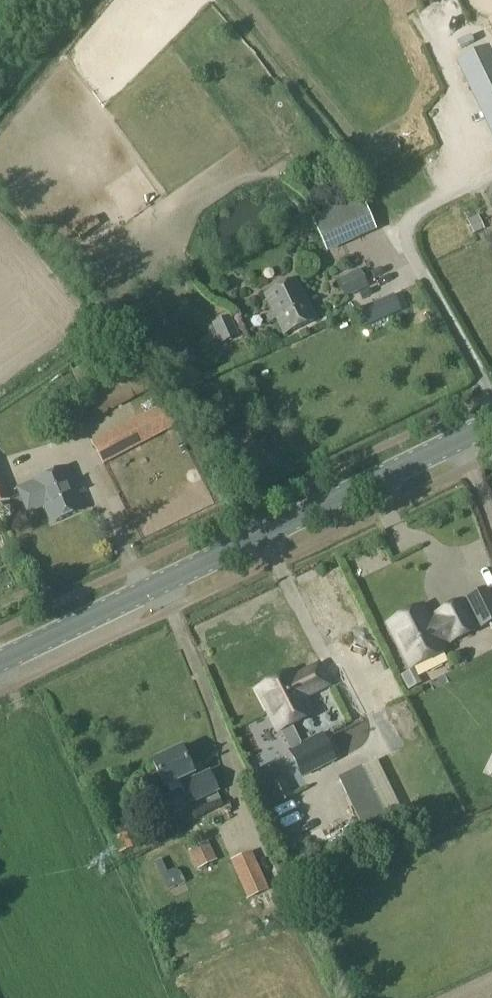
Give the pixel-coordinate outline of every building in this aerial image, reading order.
[(487,48),(458,62),(470,86),(491,75),(491,57),(487,48)] [(361,195),(311,218),(327,253),(376,230),(361,195)] [(479,214),(467,220),(474,234),(485,229),(479,214)] [(384,263),(365,270),(370,283),(389,276),(384,263)] [(337,279),(345,297),(369,286),(361,269),(337,279)] [(299,279),(267,295),(274,310),(265,315),(270,324),(279,320),(286,335),(318,319),(299,279)] [(402,311),(394,295),(368,307),(376,323),(402,311)] [(239,336),(230,317),(213,324),(223,344),(239,336)] [(71,372),(96,419),(152,389),(127,342),(71,372)] [(196,362),(190,347),(174,356),(179,369),(196,362)] [(104,464),(175,427),(163,404),(91,441),(104,464)] [(33,481),(17,488),(28,514),(44,507),(51,523),(84,510),(66,467),(33,481)] [(10,499),(0,473),(0,503),(10,499)] [(465,598),(481,629),(491,623),(491,599),(486,588),(465,598)] [(436,613),(438,617),(428,622),(420,607),(389,621),(411,666),(441,651),(437,642),(448,636),(450,641),(474,629),(460,601),(436,613)] [(292,673),(259,689),(279,730),(280,730),(289,750),(302,744),(292,724),(312,714),(304,697),(328,686),(318,667),(295,678),(292,673)] [(302,776),(335,760),(322,734),(302,744),(289,750),(302,776)] [(182,749),(153,763),(165,787),(177,781),(181,789),(187,787),(194,803),(219,792),(210,769),(195,777),(194,773),(193,774),(182,749)] [(272,793),(287,787),(276,765),(262,771),(272,793)] [(362,767),(339,778),(376,854),(399,843),(362,767)] [(198,870),(217,860),(207,841),(188,851),(198,870)] [(250,853),(230,862),(245,895),(264,886),(250,853)] [(178,882),(174,868),(162,872),(165,885),(178,882)]
